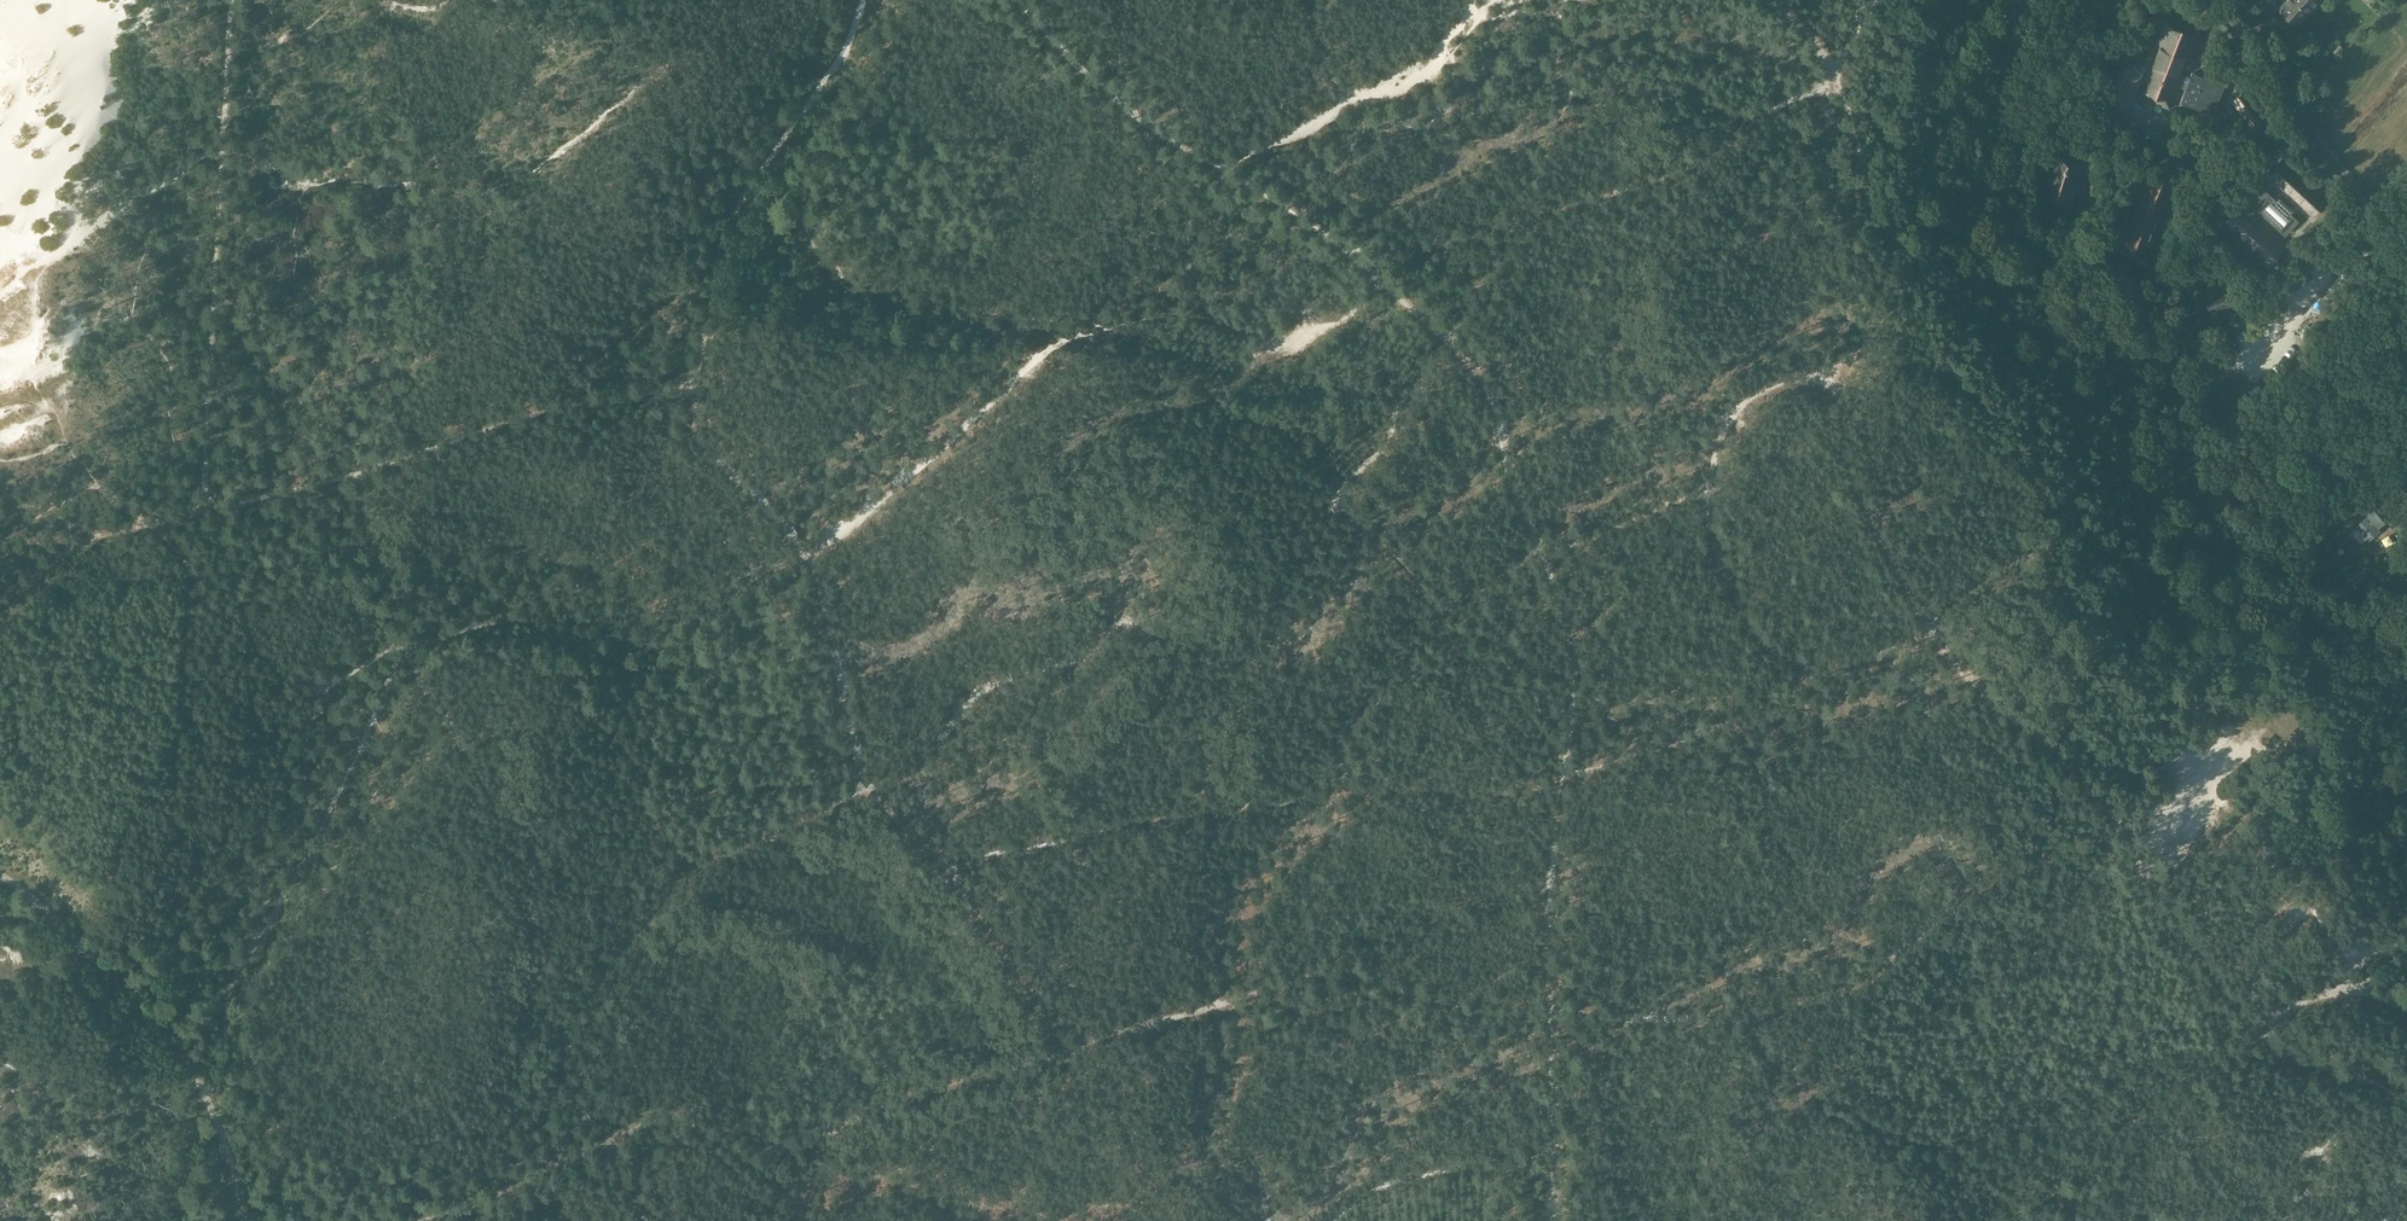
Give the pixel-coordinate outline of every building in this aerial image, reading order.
[(2279,10),(2296,25),(2319,0),(2288,0),(2279,10)] [(2120,1),(2114,7),(2118,11),(2124,5),(2120,1)] [(2151,15),(2146,29),(2154,32),(2159,18),(2151,15)] [(2166,18),(2137,95),(2169,108),(2177,86),(2185,89),(2179,103),(2213,115),(2224,85),(2191,73),(2189,78),(2183,75),(2182,75),(2175,72),(2184,47),(2191,50),(2198,30),(2166,18)] [(2338,44),(2332,51),(2336,54),(2342,48),(2338,44)] [(2232,100),(2249,124),(2262,115),(2245,91),(2232,100)] [(2043,200),(2069,209),(2084,160),(2058,151),(2043,200)] [(2269,175),(2313,215),(2324,203),(2281,162),(2269,175)] [(2124,247),(2142,255),(2170,186),(2152,178),(2124,247)] [(2262,190),(2248,205),(2264,219),(2266,221),(2282,236),(2296,222),(2291,216),(2290,215),(2292,212),(2282,203),(2280,201),(2278,200),(2276,202),(2268,196),(2262,190)] [(2224,222),(2268,263),(2280,251),(2236,210),(2224,222)] [(2317,319),(2313,323),(2318,328),(2318,329),(2321,330),(2324,326),(2357,291),(2353,288),(2349,284),(2348,285),(2343,291),(2317,319)] [(2204,296),(2208,312),(2229,305),(2224,290),(2204,296)] [(2356,526),(2368,540),(2377,532),(2375,530),(2384,523),(2374,511),(2356,526)]
